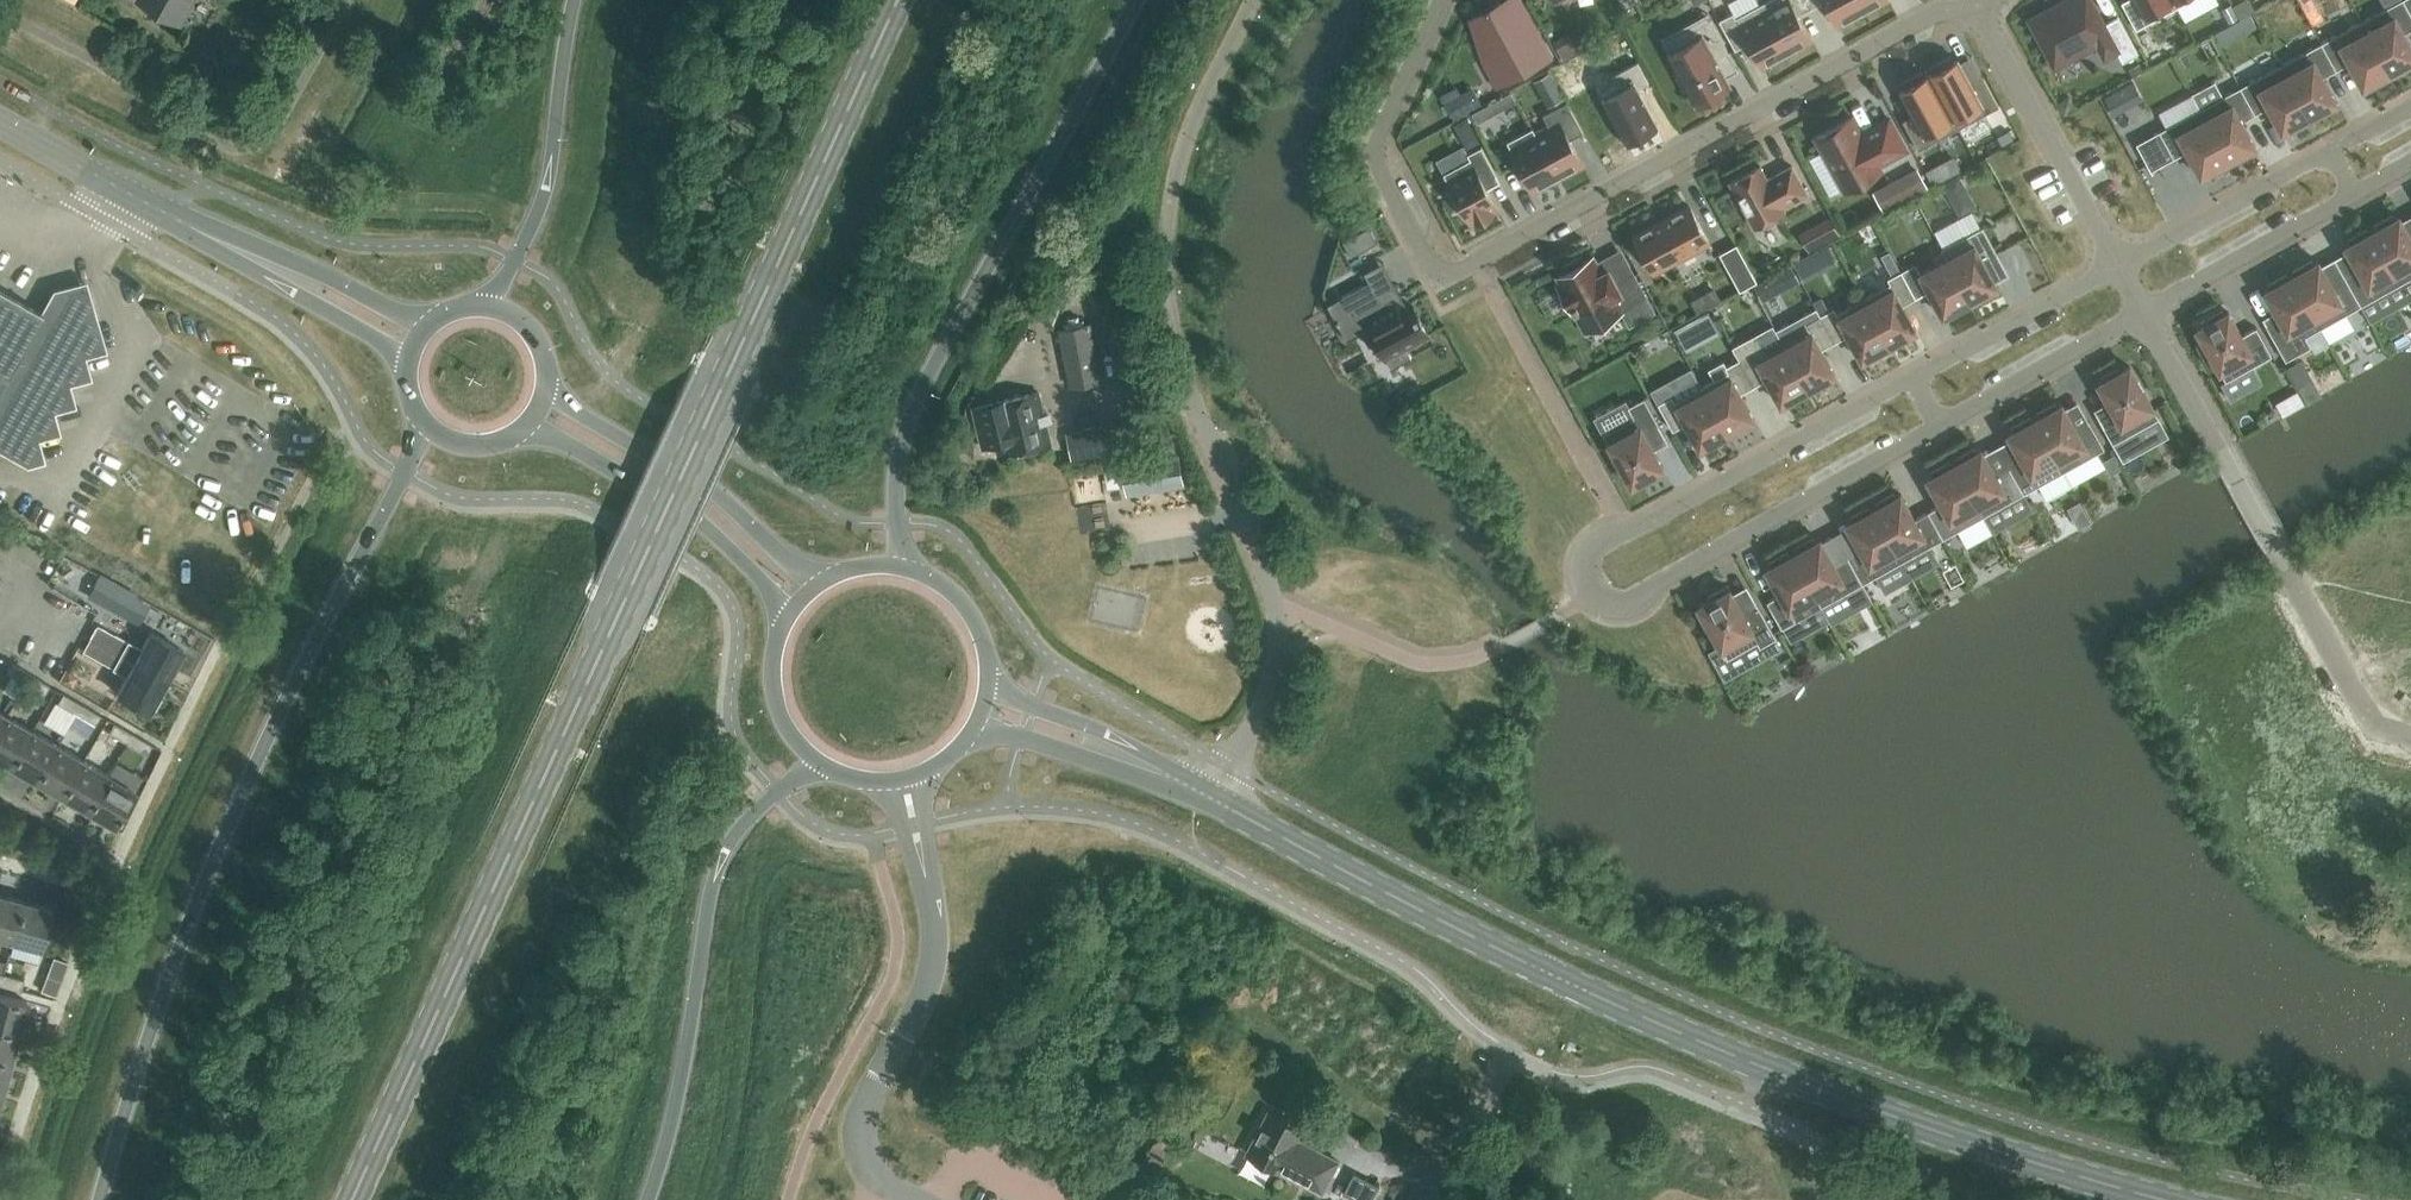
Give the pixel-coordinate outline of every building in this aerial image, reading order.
[(141,1),(180,22),(192,0),(141,0),(141,1)] [(1627,8),(1641,0),(1622,0),(1627,8)] [(1787,54),(1812,41),(1798,15),(1812,8),(1807,0),(1768,0),(1760,4),(1787,54)] [(1812,8),(1825,1),(1839,26),(1863,13),(1856,0),(1807,0),(1812,8)] [(1863,13),(1887,0),(1856,0),(1863,13)] [(2030,19),(2055,65),(2097,42),(2105,56),(2116,50),(2122,62),(2138,54),(2117,16),(2102,24),(2089,0),(2064,0),(2030,19)] [(2121,2),(2136,29),(2148,23),(2177,7),(2173,1),(2173,0),(2125,0),(2121,2)] [(2362,21),(2391,73),(2394,72),(2396,75),(2410,67),(2410,46),(2404,33),(2410,29),(2410,14),(2403,0),(2401,0),(2362,21)] [(1485,11),(1472,18),(1493,57),(1485,62),(1498,86),(1551,57),(1526,11),(1510,20),(1501,3),(1491,8),(1489,6),(1484,9),(1485,11)] [(2232,3),(2221,8),(2229,24),(2240,19),(2232,3)] [(1787,54),(1760,4),(1736,18),(1733,13),(1720,20),(1735,49),(1749,42),(1763,67),(1787,54)] [(1700,37),(1670,53),(1682,74),(1677,76),(1684,90),(1689,87),(1697,103),(1728,86),(1715,61),(1730,54),(1711,20),(1695,29),(1700,37)] [(2362,21),(2322,43),(2337,70),(2350,63),(2363,88),(2369,85),(2371,89),(2390,79),(2388,75),(2391,73),(2362,21)] [(1561,46),(1569,62),(1591,50),(1583,35),(1561,46)] [(2322,43),(2281,65),(2310,117),(2313,116),(2315,119),(2334,109),(2332,105),(2337,103),(2323,77),(2337,70),(2322,43)] [(1932,73),(1929,75),(1958,128),(1999,106),(1983,77),(1971,84),(1957,59),(1954,61),(1951,55),(1929,67),(1932,73)] [(1618,85),(1602,94),(1627,141),(1656,125),(1637,89),(1649,83),(1638,62),(1613,75),(1618,85)] [(2281,65),(2240,88),(2255,114),(2268,107),(2281,133),(2288,129),(2290,133),(2309,123),(2307,119),(2310,117),(2281,65)] [(1904,88),(1900,90),(1914,115),(1903,121),(1919,150),(1958,128),(1929,75),(1926,77),(1922,70),(1900,82),(1904,88)] [(2240,88),(2200,109),(2228,161),(2231,160),(2233,164),(2252,153),(2250,150),(2256,147),(2241,121),(2255,114),(2240,88)] [(1459,96),(1447,103),(1454,117),(1467,109),(1459,96)] [(1536,133),(1560,177),(1584,165),(1570,139),(1583,132),(1567,102),(1543,115),(1549,126),(1536,133)] [(2200,109),(2136,144),(2151,171),(2187,151),(2202,176),(2206,174),(2208,177),(2227,167),(2225,163),(2228,161),(2200,109)] [(1852,117),(1816,136),(1846,190),(1881,171),(1878,165),(1906,149),(1889,118),(1868,129),(1869,131),(1862,136),(1852,117)] [(1536,133),(1533,128),(1507,142),(1534,192),(1560,177),(1536,133)] [(1470,159),(1470,160),(1444,174),(1454,193),(1451,195),(1459,211),(1463,209),(1471,223),(1475,221),(1476,223),(1495,213),(1494,211),(1498,209),(1484,183),(1497,176),(1482,147),(1468,154),(1470,159)] [(1761,166),(1730,184),(1754,228),(1785,211),(1783,207),(1807,194),(1792,166),(1776,174),(1778,177),(1769,182),(1761,166)] [(1880,189),(1890,211),(1933,190),(1923,169),(1880,189)] [(1958,175),(1941,184),(1947,196),(1964,187),(1958,175)] [(1689,205),(1634,235),(1654,272),(1709,242),(1689,205)] [(2401,283),(2410,277),(2410,237),(2399,216),(2394,219),(2392,215),(2373,226),(2375,229),(2372,231),(2401,283)] [(1830,217),(1818,223),(1828,241),(1840,235),(1830,217)] [(1369,227),(1349,237),(1358,253),(1378,243),(1369,227)] [(1983,227),(1942,249),(1970,301),(1973,300),(1975,303),(1994,293),(1992,289),(1998,287),(1984,261),(1997,254),(1983,227)] [(2346,279),(2361,305),(2401,283),(2372,231),(2369,233),(2367,229),(2348,240),(2350,243),(2345,246),(2359,271),(2346,279)] [(1757,282),(1737,244),(1719,254),(1740,291),(1757,282)] [(1967,303),(1970,301),(1942,249),(1941,249),(1947,259),(1921,273),(1915,263),(1901,271),(1916,298),(1929,291),(1943,316),(1948,313),(1950,317),(1969,307),(1967,303)] [(1595,257),(1558,276),(1562,283),(1557,286),(1571,313),(1576,311),(1586,331),(1623,313),(1622,312),(1648,299),(1635,273),(1618,282),(1612,271),(1604,275),(1595,257)] [(2321,328),(2361,305),(2346,279),(2333,286),(2319,261),(2314,264),(2312,260),(2292,271),(2295,275),(2292,276),(2321,328)] [(1794,265),(1782,272),(1790,286),(1803,279),(1794,265)] [(1887,279),(1890,284),(1864,298),(1889,345),(1892,344),(1894,347),(1913,337),(1911,333),(1916,330),(1903,305),(1916,298),(1901,271),(1887,279)] [(2309,335),(2321,328),(2292,276),(2289,278),(2287,274),(2268,285),(2270,289),(2265,291),(2279,317),(2265,324),(2286,361),(2314,345),(2309,335)] [(1371,281),(1343,296),(1370,346),(1379,341),(1393,368),(1413,357),(1407,346),(1428,335),(1419,319),(1420,318),(1418,314),(1417,314),(1411,304),(1399,311),(1392,299),(1383,304),(1371,281)] [(72,404),(66,382),(87,376),(81,356),(102,349),(83,283),(52,292),(40,312),(0,289),(0,364),(72,404)] [(1820,315),(1835,342),(1848,335),(1862,360),(1867,357),(1869,361),(1888,351),(1886,347),(1889,345),(1864,298),(1837,313),(1834,308),(1820,315)] [(2391,342),(2410,333),(2410,304),(2380,319),(2391,342)] [(2210,323),(2197,330),(2227,381),(2222,384),(2231,401),(2245,393),(2236,376),(2273,355),(2257,327),(2242,335),(2229,312),(2224,314),(2222,310),(2207,319),(2210,323)] [(1783,342),(1808,389),(1811,388),(1813,392),(1832,381),(1830,377),(1835,375),(1822,349),(1835,342),(1820,315),(1806,323),(1809,328),(1783,342)] [(1102,381),(1091,323),(1060,329),(1071,387),(1102,381)] [(1808,389),(1783,342),(1766,351),(1756,334),(1732,347),(1739,359),(1754,386),(1767,379),(1781,404),(1786,401),(1788,405),(1807,395),(1805,391),(1808,389)] [(2303,358),(2288,366),(2299,386),(2314,377),(2303,358)] [(1712,381),(1702,386),(1727,434),(1730,432),(1732,436),(1751,425),(1749,422),(1754,419),(1741,393),(1754,386),(1739,359),(1725,367),(1722,361),(1706,370),(1712,381)] [(0,364),(0,449),(26,463),(41,459),(35,437),(56,431),(50,410),(72,404),(0,364)] [(2159,418),(2130,366),(2117,373),(2115,370),(2101,378),(2102,382),(2098,384),(2112,408),(2097,416),(2113,444),(2159,418)] [(1727,434),(1702,387),(1675,401),(1672,396),(1658,404),(1673,430),(1686,423),(1700,448),(1705,446),(1707,449),(1726,439),(1724,435),(1727,434)] [(1050,444),(1038,392),(975,408),(985,449),(1004,444),(1007,454),(1050,444)] [(2288,421),(2311,404),(2301,392),(2278,409),(2288,421)] [(1665,436),(1644,398),(1629,406),(1626,400),(1593,417),(1602,435),(1604,434),(1616,457),(1612,459),(1620,474),(1624,472),(1631,486),(1644,479),(1646,483),(1661,475),(1659,471),(1663,469),(1650,444),(1665,436)] [(2038,418),(2035,419),(2064,471),(2104,449),(2090,422),(2076,430),(2062,404),(2057,407),(2055,404),(2036,414),(2038,418)] [(2024,494),(2064,471),(2035,419),(2032,421),(2030,417),(2011,428),(2013,432),(2008,435),(2022,459),(2009,467),(2024,494)] [(1121,451),(1115,424),(1066,434),(1072,461),(1121,451)] [(1954,464),(1983,516),(2024,494),(2009,467),(1995,475),(1982,449),(1976,452),(1974,448),(1955,459),(1957,463),(1954,464)] [(1122,462),(1127,490),(1141,488),(1142,493),(1168,488),(1167,484),(1181,481),(1176,453),(1122,462)] [(1943,539),(1983,516),(1954,464),(1951,466),(1949,462),(1930,473),(1932,476),(1927,479),(1941,504),(1928,512),(1943,539)] [(1874,509),(1903,561),(1943,539),(1928,512),(1915,519),(1901,494),(1896,497),(1894,493),(1875,504),(1877,507),(1874,509)] [(1863,584),(1903,561),(1874,509),(1871,511),(1869,507),(1850,518),(1852,521),(1847,524),(1861,549),(1848,557),(1863,584)] [(1091,531),(1110,527),(1106,509),(1087,512),(1091,531)] [(1972,549),(1999,534),(1989,516),(1962,531),(1972,549)] [(1822,606),(1863,584),(1848,557),(1834,564),(1820,539),(1815,542),(1813,538),(1794,549),(1796,552),(1793,554),(1822,606)] [(1150,546),(1152,560),(1207,554),(1205,540),(1150,546)] [(1821,607),(1822,606),(1793,554),(1790,556),(1788,552),(1769,563),(1771,566),(1766,569),(1780,594),(1767,602),(1782,629),(1796,621),(1790,611),(1816,597),(1821,607)] [(1726,592),(1724,588),(1709,596),(1711,600),(1698,607),(1701,612),(1698,614),(1706,629),(1710,627),(1727,659),(1757,642),(1760,647),(1776,638),(1758,605),(1743,613),(1730,589),(1726,592)] [(91,639),(167,681),(184,651),(150,632),(141,649),(98,625),(91,639)] [(150,712),(167,681),(91,639),(83,653),(126,677),(117,693),(150,712)] [(26,683),(31,674),(12,664),(7,672),(26,683)] [(58,703),(76,714),(82,704),(63,693),(58,703)] [(100,715),(82,704),(76,714),(94,724),(100,715)] [(7,715),(0,728),(0,759),(12,766),(33,730),(7,715)] [(126,743),(127,744),(133,734),(113,723),(108,733),(114,736),(108,748),(120,755),(126,743)] [(37,781),(58,745),(33,730),(12,766),(37,781)] [(151,744),(133,734),(127,744),(145,754),(151,744)] [(58,745),(37,781),(63,795),(84,760),(58,745)] [(63,795),(88,810),(109,774),(84,760),(63,795)] [(109,774),(88,810),(114,825),(135,790),(109,774)] [(12,941),(23,901),(0,895),(0,937),(12,941)] [(23,901),(12,941),(41,949),(52,908),(23,901)] [(3,974),(0,984),(21,990),(24,979),(3,974)] [(47,980),(42,991),(55,996),(60,985),(47,980)] [(20,1030),(27,1001),(0,994),(0,1025),(20,1030)] [(20,1030),(0,1025),(0,1056),(12,1059),(20,1030)] [(12,1059),(0,1056),(0,1086),(4,1087),(12,1059)] [(1302,1130),(1268,1112),(1246,1154),(1280,1172),(1281,1171),(1322,1192),(1337,1161),(1297,1140),(1302,1130)] [(1164,1162),(1149,1153),(1134,1177),(1149,1187),(1164,1162)]
